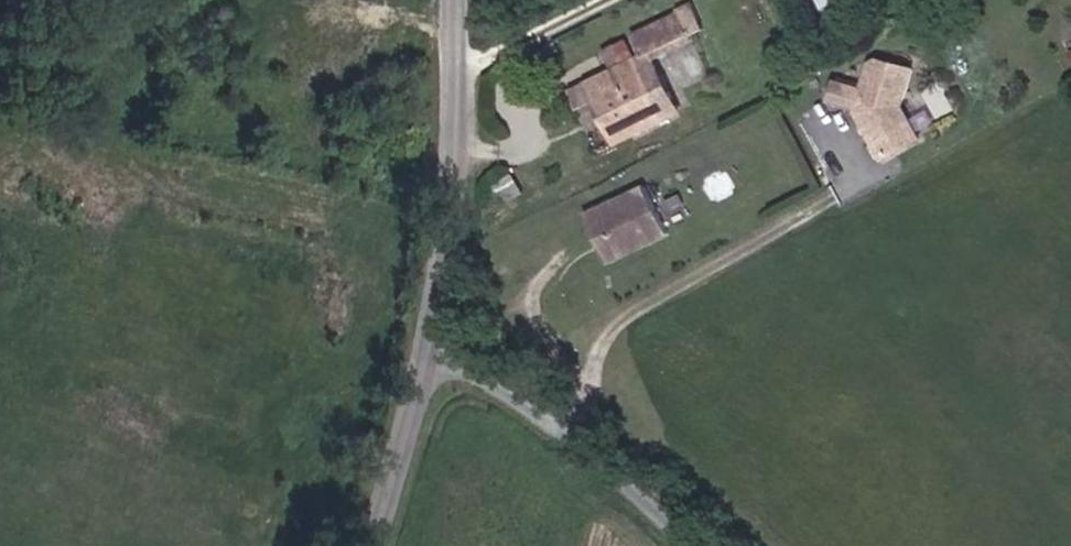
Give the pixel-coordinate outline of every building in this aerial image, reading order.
[(904,8),(912,4),(910,0),(900,0),(904,8)] [(609,136),(600,139),(608,158),(675,128),(650,67),(702,45),(690,17),(674,24),(676,29),(628,49),(639,73),(582,98),(589,112),(597,109),(609,136)] [(842,91),(837,110),(865,117),(864,120),(890,167),(926,148),(908,115),(918,78),(879,67),(870,99),(842,91)] [(597,109),(589,112),(600,139),(609,136),(597,109)] [(611,268),(671,239),(650,192),(588,221),(611,268)]
